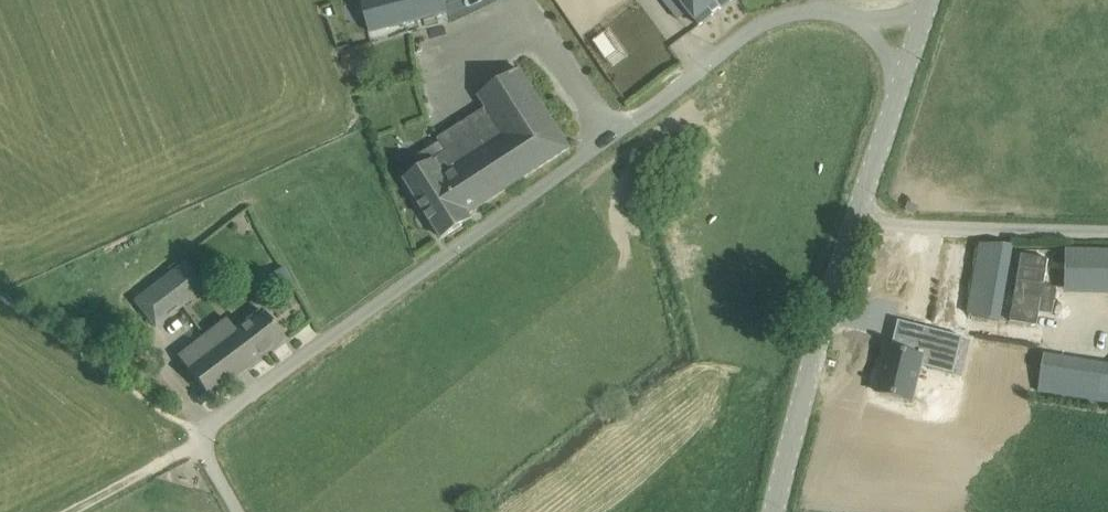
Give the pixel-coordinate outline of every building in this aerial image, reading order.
[(371,31),(448,11),(445,0),(363,0),(371,31)] [(700,25),(732,0),(680,0),(700,25)] [(469,213),(571,148),(559,129),(519,69),(479,96),(486,107),(438,138),(446,151),(433,159),(434,161),(405,179),(443,238),(473,218),(469,213)] [(981,244),(978,260),(1010,265),(1013,248),(1013,244),(981,244)] [(1050,259),(1023,255),(1011,322),(1037,326),(1040,313),(1053,315),(1058,288),(1045,286),(1050,259)] [(170,273),(133,301),(155,330),(170,318),(167,314),(175,307),(178,310),(190,301),(170,273)] [(973,291),(969,314),(1001,319),(1005,296),(973,291)] [(176,359),(209,397),(210,396),(209,395),(283,339),(260,309),(233,330),(226,320),(176,359)] [(889,348),(878,393),(914,402),(922,366),(955,374),(964,337),(924,327),(920,344),(907,341),(904,352),(892,349),(889,348)]
